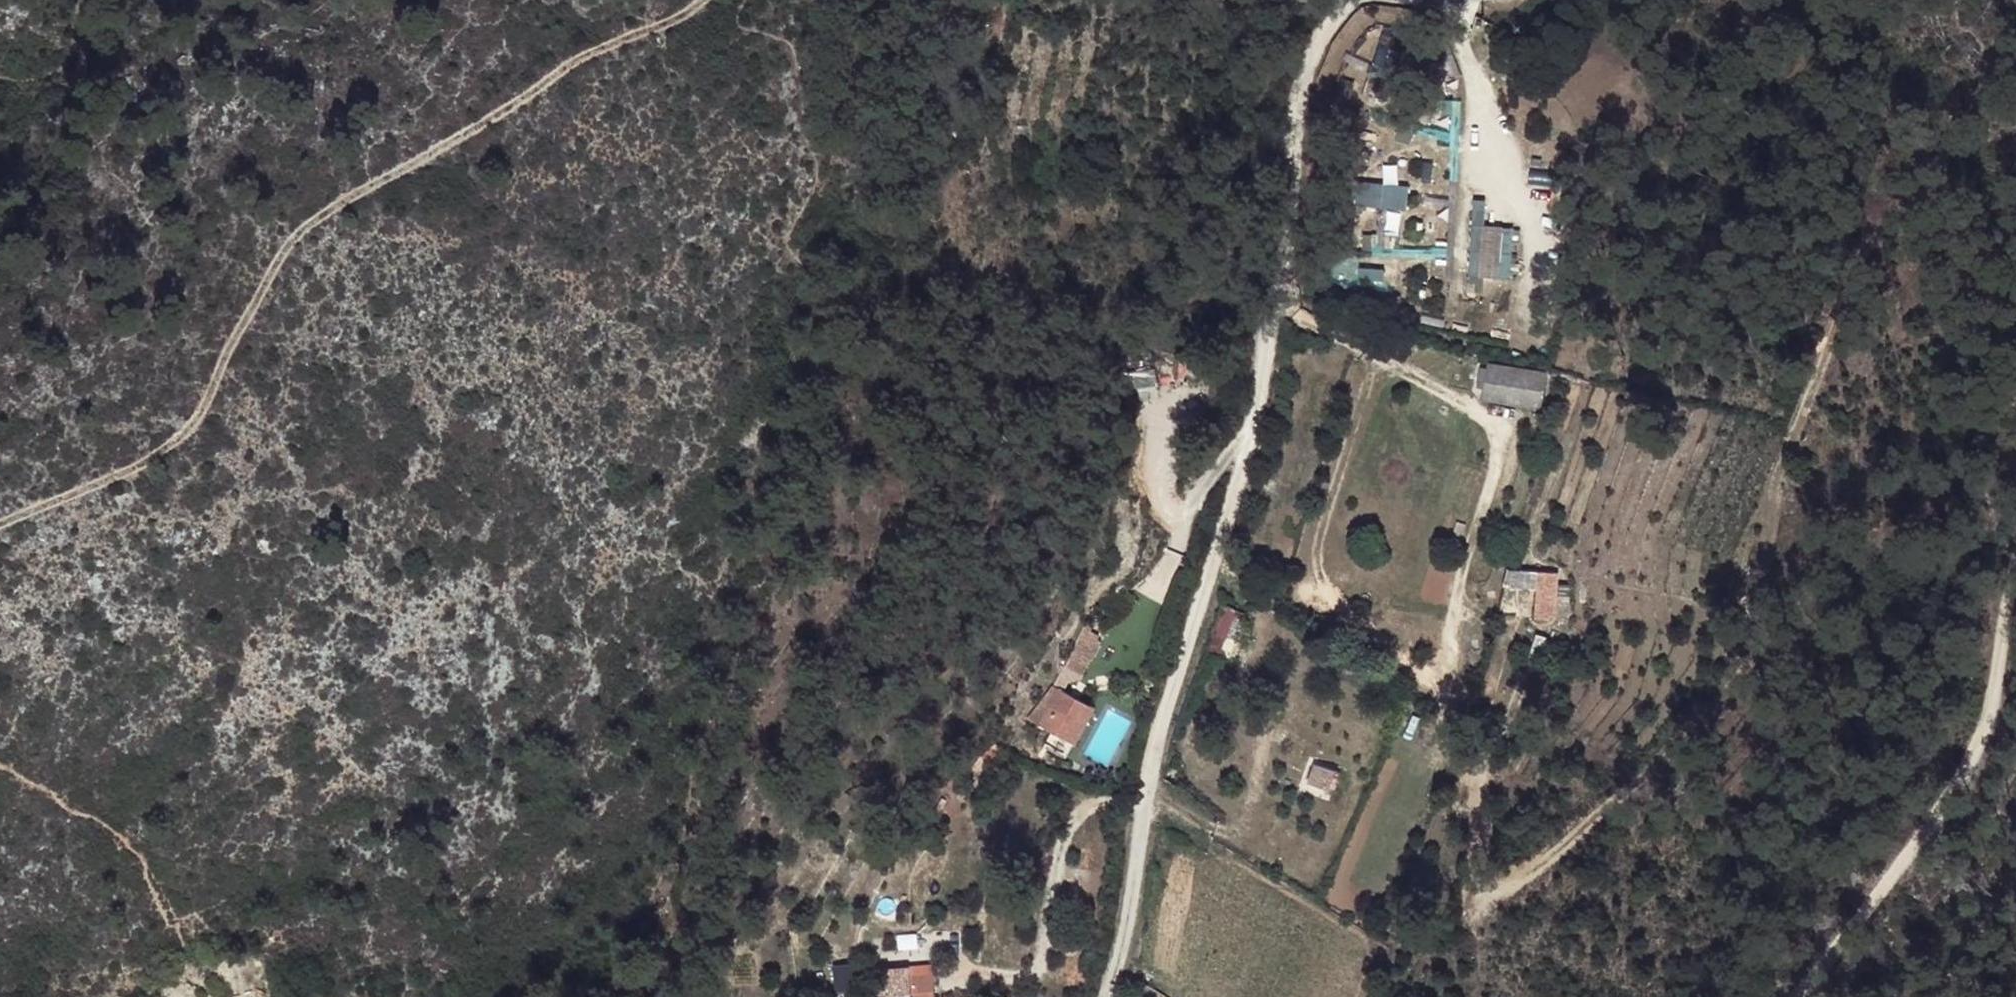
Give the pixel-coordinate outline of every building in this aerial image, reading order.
[(1398,56),(1386,54),(1382,76),(1395,78),(1398,56)] [(1383,184),(1381,207),(1407,208),(1409,186),(1383,184)] [(1512,279),(1513,226),(1485,226),(1485,200),(1472,200),(1471,278),(1512,279)] [(1475,403),(1530,418),(1540,383),(1484,369),(1475,403)] [(1513,580),(1507,604),(1534,612),(1529,633),(1564,644),(1572,619),(1558,614),(1561,594),(1513,580)] [(1080,677),(1041,668),(1034,709),(1049,713),(1049,733),(1065,734),(1080,677)] [(1312,763),(1304,788),(1331,797),(1339,772),(1312,763)] [(916,996),(937,996),(934,963),(913,965),(916,996)] [(889,986),(890,968),(867,967),(866,985),(889,986)] [(912,967),(892,969),(894,992),(913,990),(912,967)]
